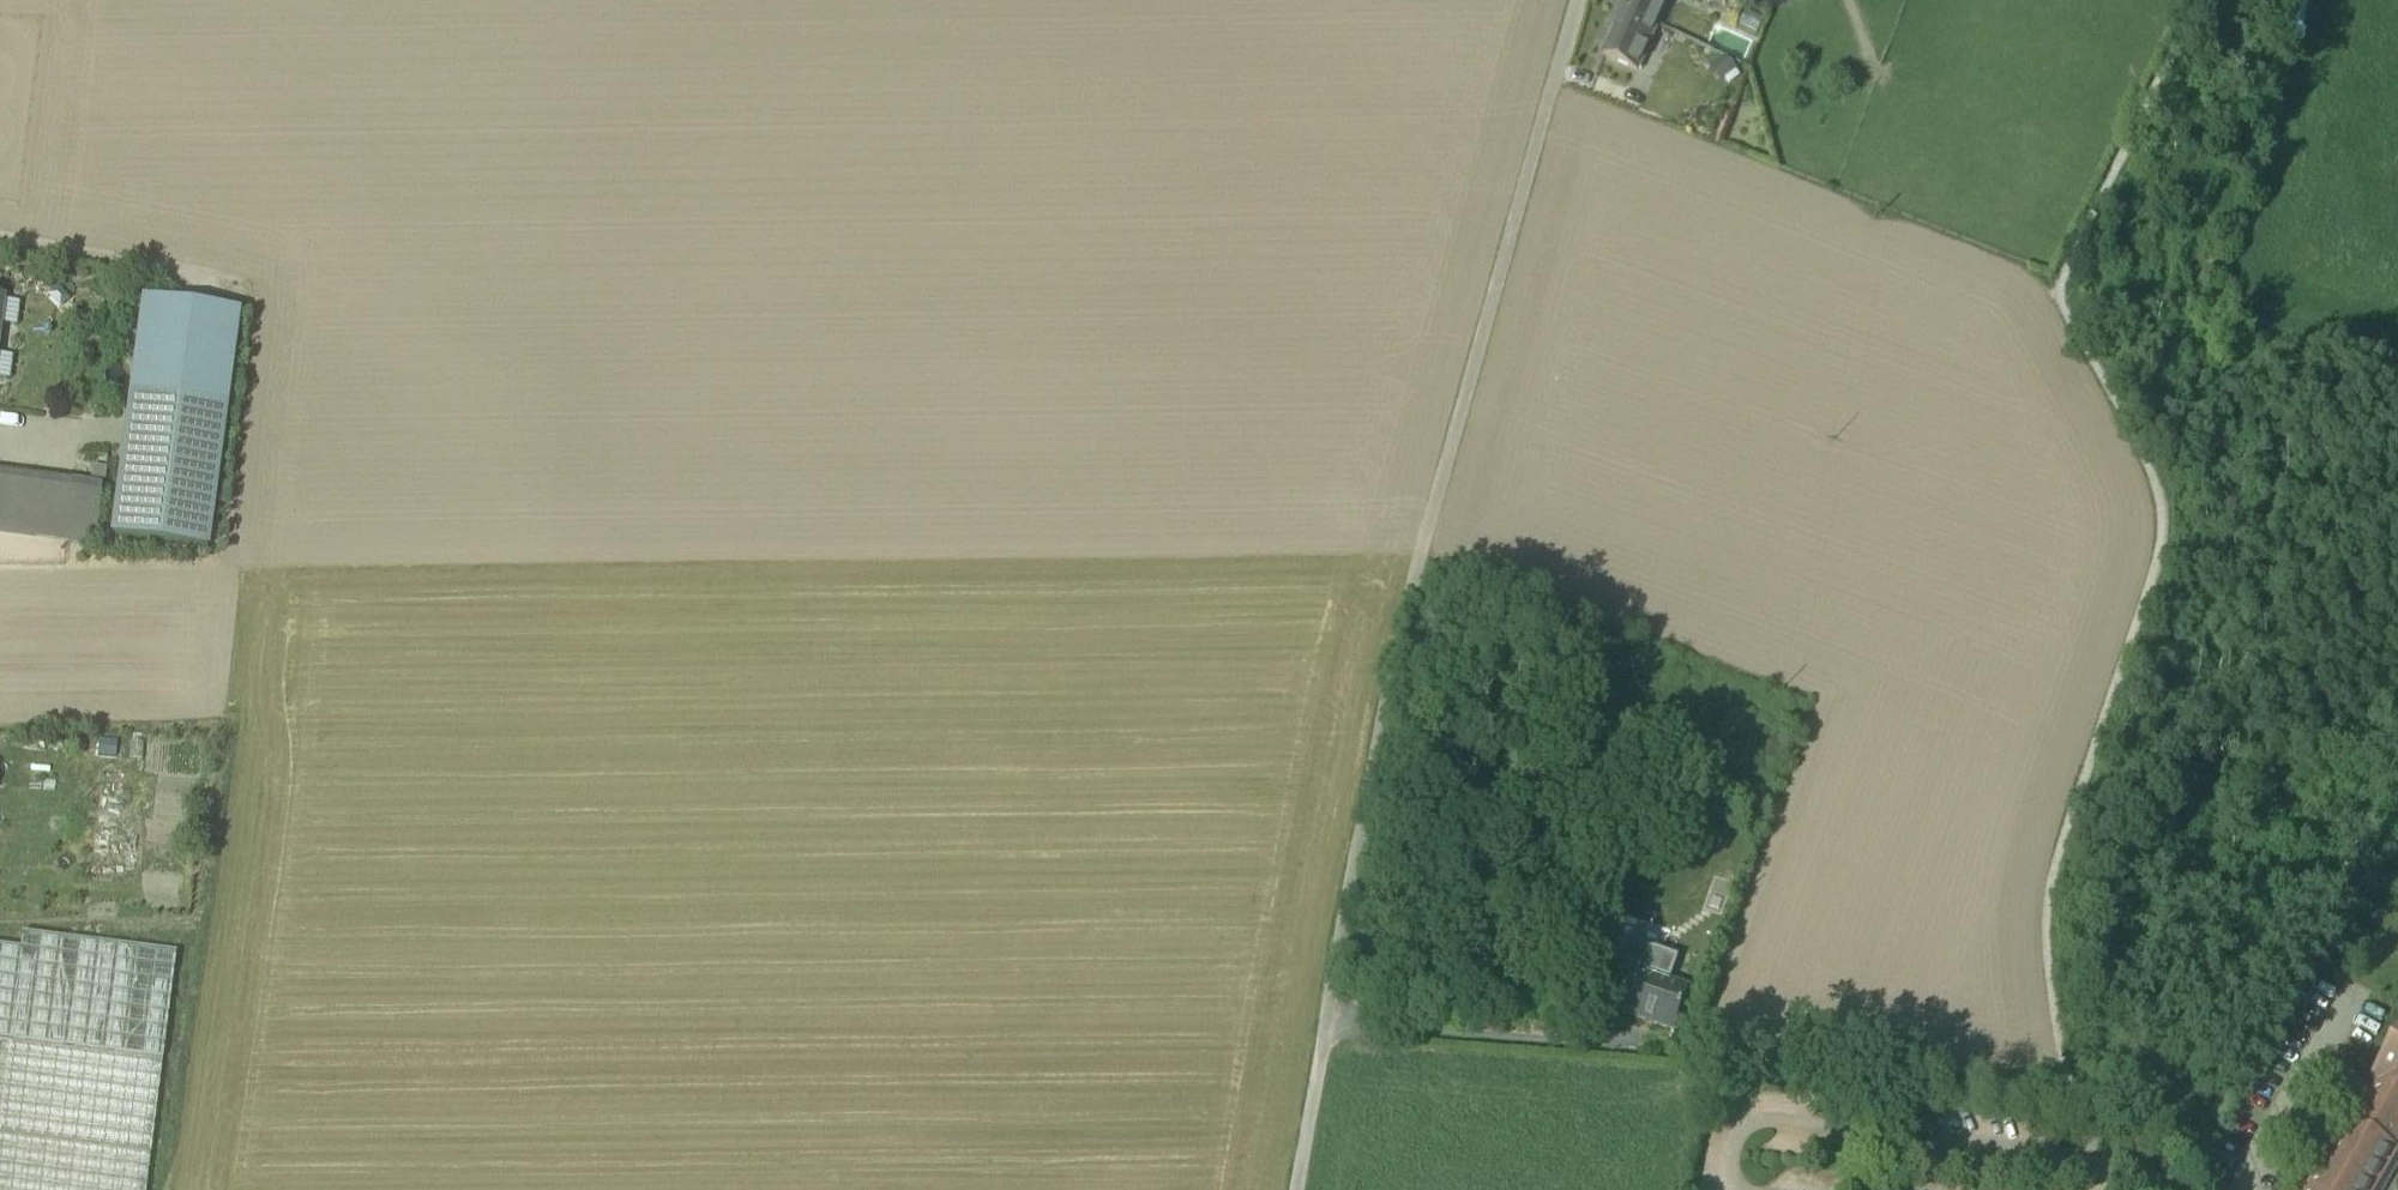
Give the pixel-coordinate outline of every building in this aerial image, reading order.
[(1636,74),(1650,46),(1647,44),(1669,0),(1627,0),(1612,30),(1617,33),(1604,58),(1636,74)] [(111,538),(206,551),(238,313),(142,301),(111,538)] [(92,546),(100,488),(0,475),(0,534),(92,546)] [(162,1062),(175,954),(21,934),(20,950),(0,947),(0,1042),(162,1062)] [(1613,994),(1628,1000),(1638,971),(1669,983),(1678,958),(1626,940),(1607,993),(1613,995),(1613,994)] [(1689,990),(1669,983),(1638,971),(1628,1000),(1623,1013),(1674,1032),(1689,990)] [(2397,1153),(2390,1149),(2392,1144),(2397,1143),(2397,1038),(2394,1045),(2387,1047),(2389,1054),(2372,1083),(2375,1085),(2351,1126),(2347,1124),(2308,1189),(2376,1189),(2397,1153)] [(162,1062),(0,1042),(0,1135),(150,1154),(162,1062)] [(150,1154),(0,1135),(0,1189),(146,1189),(150,1154)]
